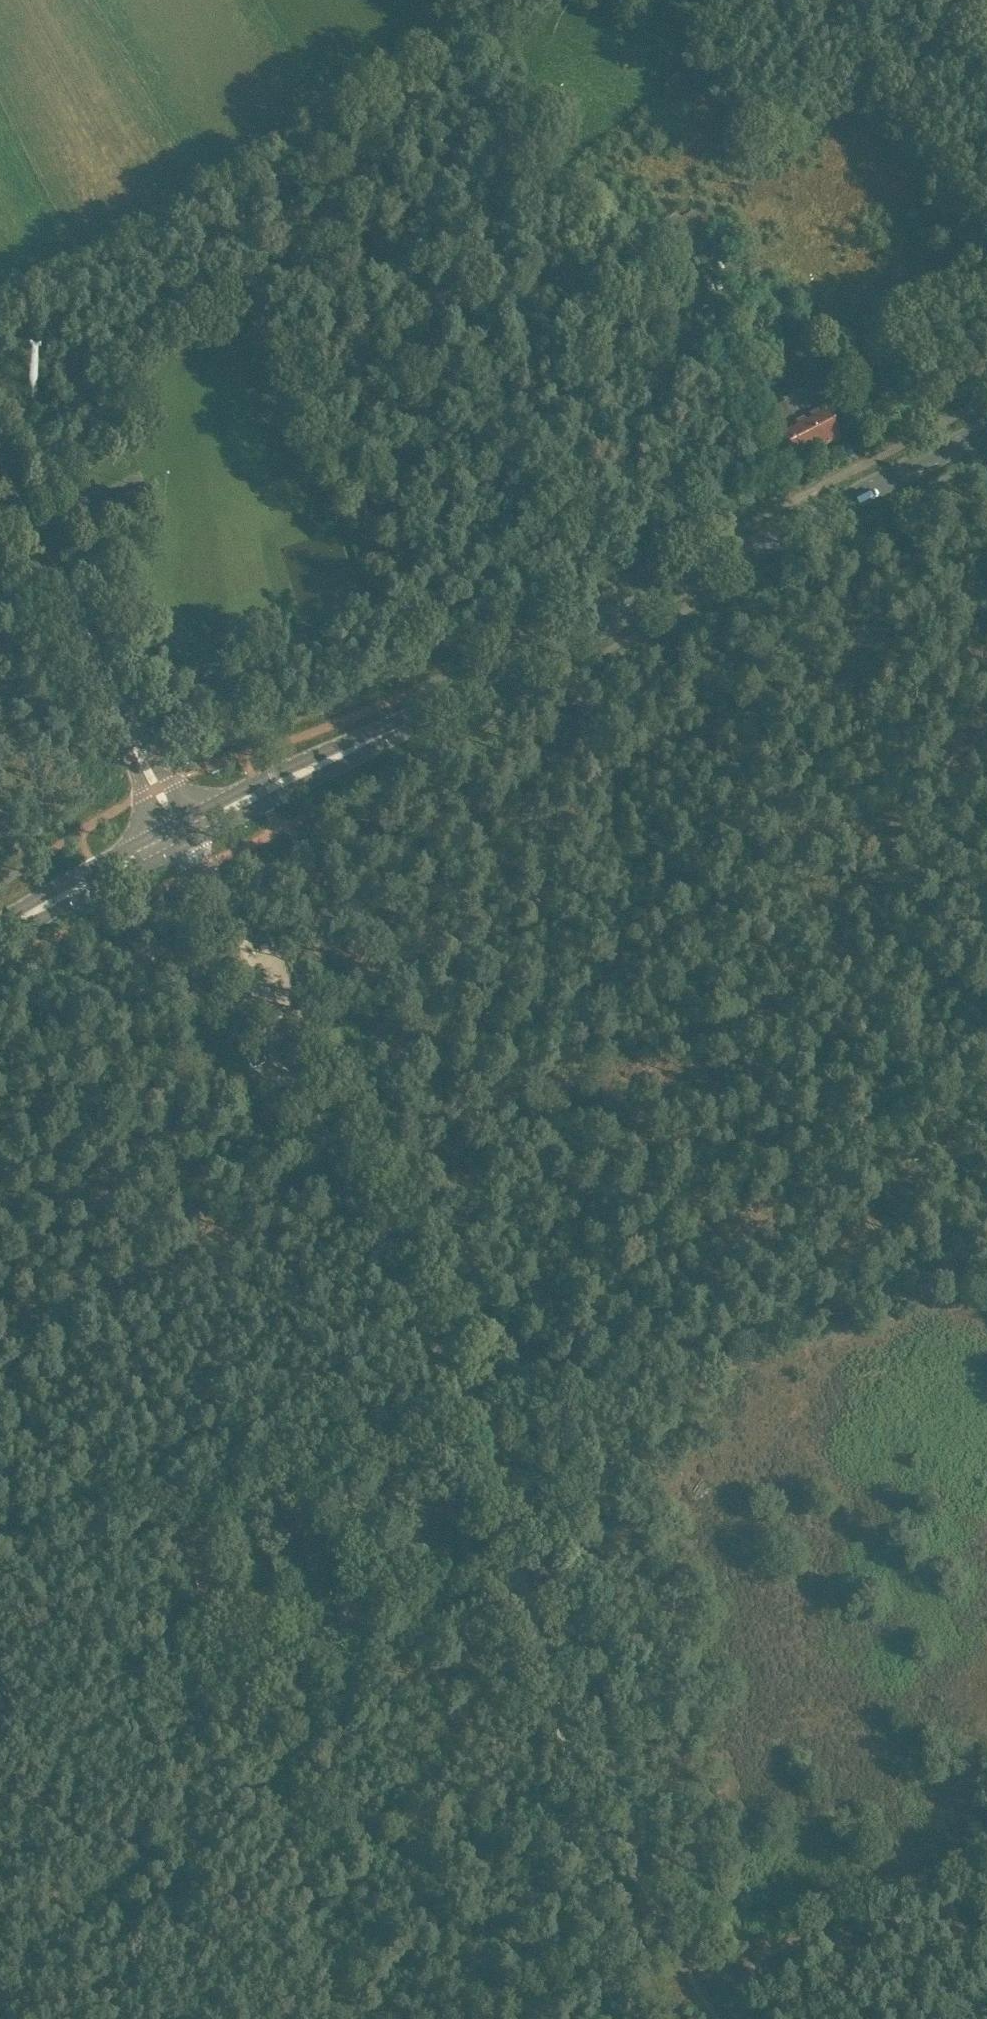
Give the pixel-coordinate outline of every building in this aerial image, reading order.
[(814,391),(811,386),(783,400),(784,403),(767,411),(793,464),(816,452),(839,440),(830,422),(815,391),(814,391)] [(292,1515),(304,1513),(301,1499),(285,1503),(288,1513),(291,1512),(292,1515)] [(335,1609),(337,1621),(350,1618),(348,1606),(345,1607),(337,1608),(335,1609)] [(189,1651),(202,1647),(199,1636),(186,1640),(189,1651)]
